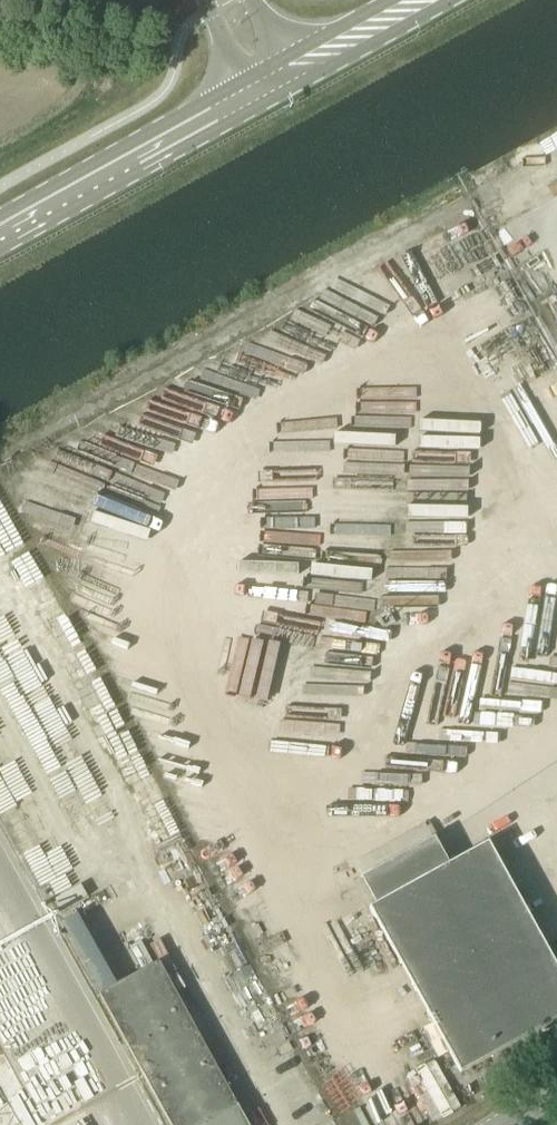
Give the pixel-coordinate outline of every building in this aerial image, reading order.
[(369,908),(460,1073),(556,1019),(556,969),(488,843),(369,908)] [(70,932),(92,978),(102,973),(79,927),(70,932)] [(158,961),(98,993),(170,1124),(247,1124),(158,961)] [(33,1083),(65,1064),(53,1043),(20,1062),(33,1083)] [(410,1069),(435,1120),(460,1108),(435,1057),(410,1069)]
